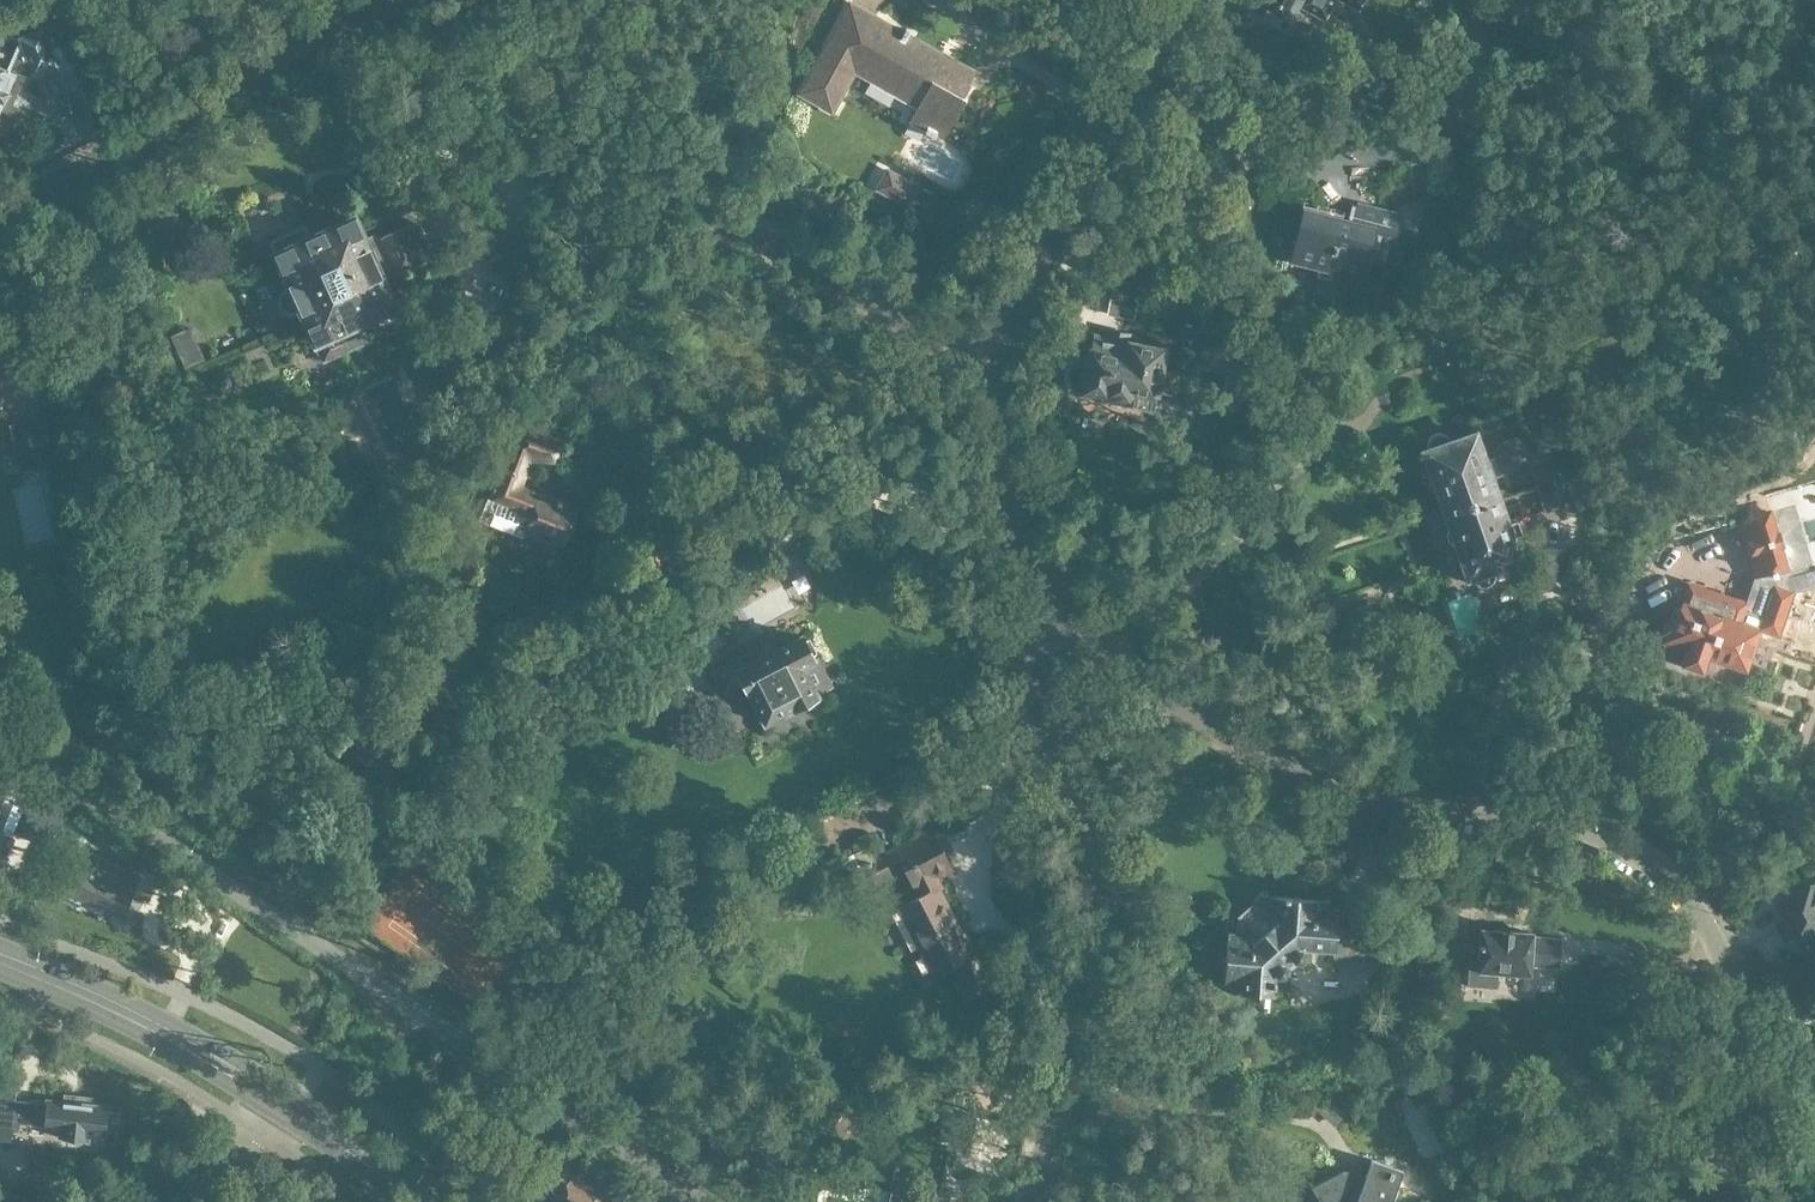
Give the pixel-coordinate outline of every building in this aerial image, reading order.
[(1287,28),(1300,5),(1324,19),(1335,0),(1260,0),(1255,10),(1287,28)] [(972,71),(949,58),(947,62),(906,39),(911,30),(906,28),(904,31),(851,1),(801,92),(831,109),(854,68),(897,91),(900,86),(923,99),(911,121),(926,129),(924,131),(934,136),(934,135),(942,140),(965,99),(958,95),(972,71)] [(2,109),(15,115),(18,107),(11,105),(23,74),(35,71),(35,72),(58,64),(43,29),(37,30),(37,31),(21,35),(22,41),(10,69),(0,64),(0,113),(2,109)] [(883,191),(906,204),(917,185),(894,173),(883,191)] [(1374,238),(1395,243),(1403,212),(1357,200),(1352,218),(1303,205),(1289,262),(1363,281),(1374,238)] [(268,238),(283,272),(313,260),(317,270),(345,259),(346,260),(358,245),(357,241),(365,238),(355,216),(311,236),(305,222),(268,238)] [(301,310),(303,315),(387,279),(429,259),(427,256),(431,254),(419,227),(415,229),(414,226),(377,242),(379,247),(370,251),(365,238),(357,241),(358,245),(346,260),(345,259),(317,270),(313,260),(283,272),(288,283),(282,286),(279,294),(277,301),(280,308),(288,313),(295,313),(301,310)] [(387,279),(303,315),(325,361),(372,340),(370,333),(367,335),(361,324),(399,306),(387,279)] [(1284,296),(1289,306),(1298,308),(1305,300),(1302,289),(1291,287),(1284,296)] [(172,331),(182,365),(204,359),(194,325),(172,331)] [(1228,336),(1202,331),(1197,356),(1223,361),(1228,336)] [(1129,402),(1128,408),(1153,412),(1156,398),(1173,402),(1179,371),(1162,367),(1166,348),(1128,340),(1126,349),(1114,347),(1115,342),(1102,339),(1100,348),(1091,346),(1081,392),(1129,402)] [(527,440),(516,436),(512,434),(505,450),(502,452),(498,464),(499,469),(479,521),(522,538),(523,536),(563,551),(580,507),(542,492),(542,495),(520,487),(531,459),(551,467),(563,436),(533,425),(527,440)] [(1424,447),(1441,496),(1495,478),(1494,476),(1530,464),(1530,465),(1550,458),(1550,457),(1552,456),(1552,455),(1545,457),(1543,452),(1541,450),(1537,445),(1533,442),(1527,439),(1523,438),(1517,437),(1510,437),(1507,438),(1502,440),(1498,443),(1496,445),(1494,450),(1493,455),(1487,457),(1477,428),(1424,447)] [(1550,458),(1530,465),(1531,467),(1532,466),(1547,508),(1581,496),(1567,458),(1551,462),(1550,458)] [(1495,478),(1441,496),(1469,576),(1471,575),(1472,580),(1476,584),(1481,586),(1486,586),(1491,584),(1495,581),(1496,577),(1496,572),(1494,567),(1517,559),(1511,538),(1523,534),(1518,520),(1510,522),(1495,478)] [(1736,520),(1753,578),(1766,574),(1766,575),(1788,569),(1782,547),(1784,546),(1779,529),(1777,530),(1771,508),(1744,515),(1744,513),(1739,515),(1740,519),(1736,520)] [(1686,581),(1679,602),(1675,600),(1670,613),(1669,613),(1667,619),(1664,618),(1659,633),(1661,633),(1659,641),(1664,643),(1658,656),(1680,664),(1683,657),(1705,664),(1708,656),(1733,664),(1733,662),(1745,666),(1754,641),(1742,637),(1743,635),(1740,634),(1744,624),(1741,623),(1748,601),(1686,581)] [(712,672),(724,694),(742,685),(762,723),(794,706),(795,707),(802,709),(812,704),(813,700),(821,696),(819,693),(833,686),(817,656),(814,657),(812,653),(816,651),(810,638),(806,640),(802,632),(772,647),(768,640),(736,656),(731,647),(717,654),(723,667),(712,672)] [(19,834),(39,842),(53,807),(34,799),(19,834)] [(53,807),(39,842),(46,825),(60,830),(67,813),(53,807)] [(948,968),(965,999),(992,985),(965,931),(962,932),(937,886),(941,885),(936,876),(952,868),(931,828),(875,858),(868,845),(853,853),(860,868),(852,871),(862,891),(904,870),(918,895),(896,905),(933,977),(948,968)] [(68,891),(122,914),(138,880),(85,855),(68,891)] [(1777,902),(1796,937),(1798,937),(1813,965),(1814,964),(1814,882),(1777,902)] [(1337,925),(1339,907),(1327,907),(1327,899),(1268,895),(1266,917),(1275,921),(1253,941),(1250,932),(1228,930),(1224,985),(1231,986),(1230,991),(1274,995),(1276,975),(1277,976),(1284,976),(1288,972),(1289,971),(1299,962),(1301,962),(1306,957),(1306,951),(1303,948),(1334,951),(1334,957),(1363,959),(1366,927),(1337,925)] [(1532,966),(1559,968),(1561,938),(1533,936),(1533,932),(1481,928),(1477,971),(1479,971),(1479,980),(1498,982),(1499,973),(1531,975),(1532,966)] [(13,1128),(13,1122),(43,1125),(43,1127),(62,1129),(61,1137),(86,1140),(87,1132),(105,1134),(106,1128),(116,1130),(118,1114),(107,1112),(108,1107),(90,1105),(90,1099),(65,1096),(64,1103),(46,1101),(46,1103),(14,1099),(15,1080),(0,1079),(0,1127),(13,1128)] [(1320,1201),(1391,1201),(1399,1180),(1427,1190),(1440,1155),(1399,1141),(1390,1165),(1371,1158),(1365,1176),(1345,1168),(1311,1186),(1320,1201)] [(555,1195),(563,1201),(607,1201),(570,1178),(566,1182),(560,1177),(550,1189),(556,1194),(555,1195)] [(925,1192),(904,1187),(901,1201),(937,1201),(938,1196),(925,1192)]
